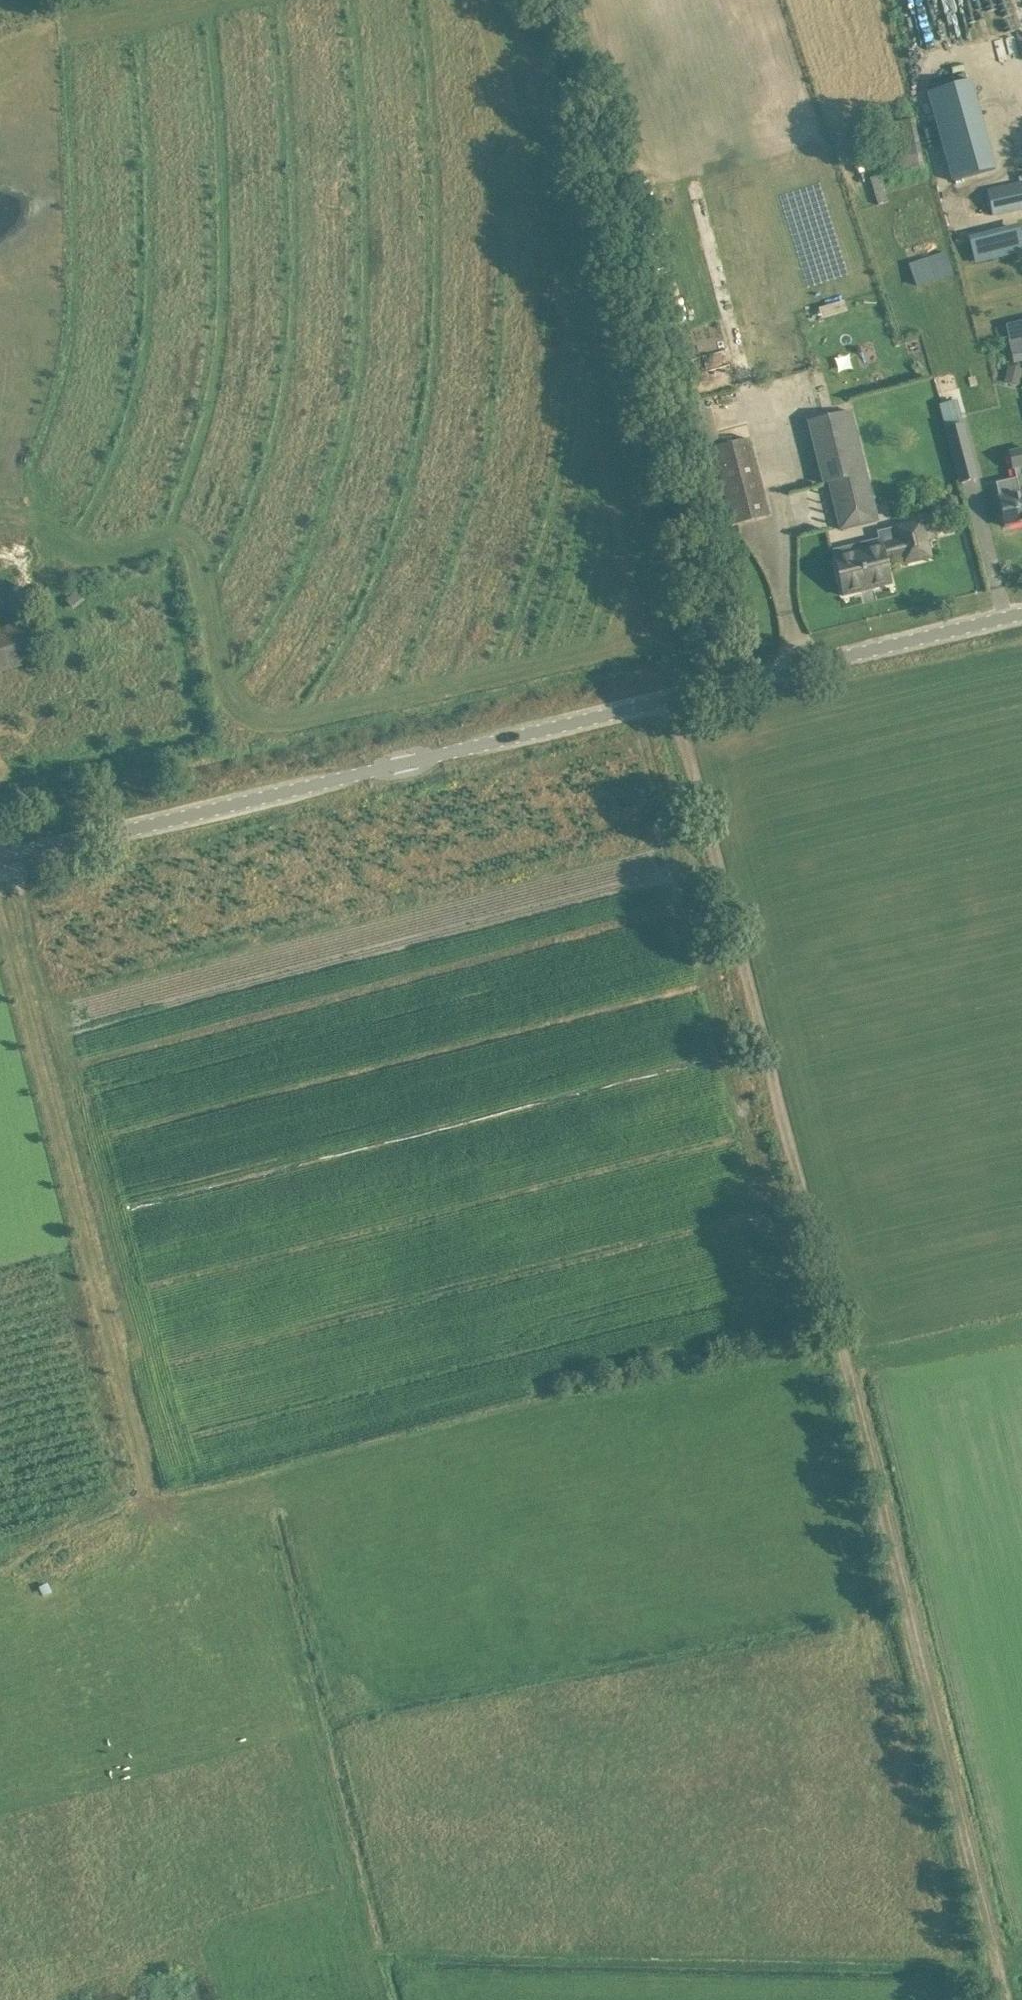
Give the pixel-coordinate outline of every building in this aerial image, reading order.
[(970,80),(928,93),(954,182),(996,170),(970,80)] [(879,204),(888,201),(880,176),(871,179),(879,204)] [(1021,208),(1021,182),(986,191),(992,215),(1021,208)] [(974,263),(1021,251),(1021,238),(1019,226),(968,239),(974,263)] [(910,266),(917,282),(951,271),(944,254),(910,266)] [(1009,340),(1013,361),(1021,360),(1021,337),(1009,340)] [(695,340),(677,347),(692,390),(711,384),(695,340)] [(689,399),(681,404),(688,429),(695,455),(713,450),(732,525),(738,523),(768,516),(749,439),(720,446),(714,424),(709,409),(704,411),(703,403),(692,406),(689,399)] [(956,400),(940,404),(961,483),(977,479),(956,400)] [(811,420),(807,421),(823,485),(828,483),(839,527),(878,518),(851,410),(811,420)] [(1001,506),(1005,526),(1021,522),(1021,449),(1008,452),(1018,492),(999,497),(1001,506)] [(898,540),(833,556),(843,595),(892,583),(886,560),(902,556),(903,564),(931,557),(922,520),(895,527),(898,540)] [(77,593),(65,602),(73,612),(84,602),(77,593)] [(29,662),(16,622),(0,628),(0,671),(29,662)]
